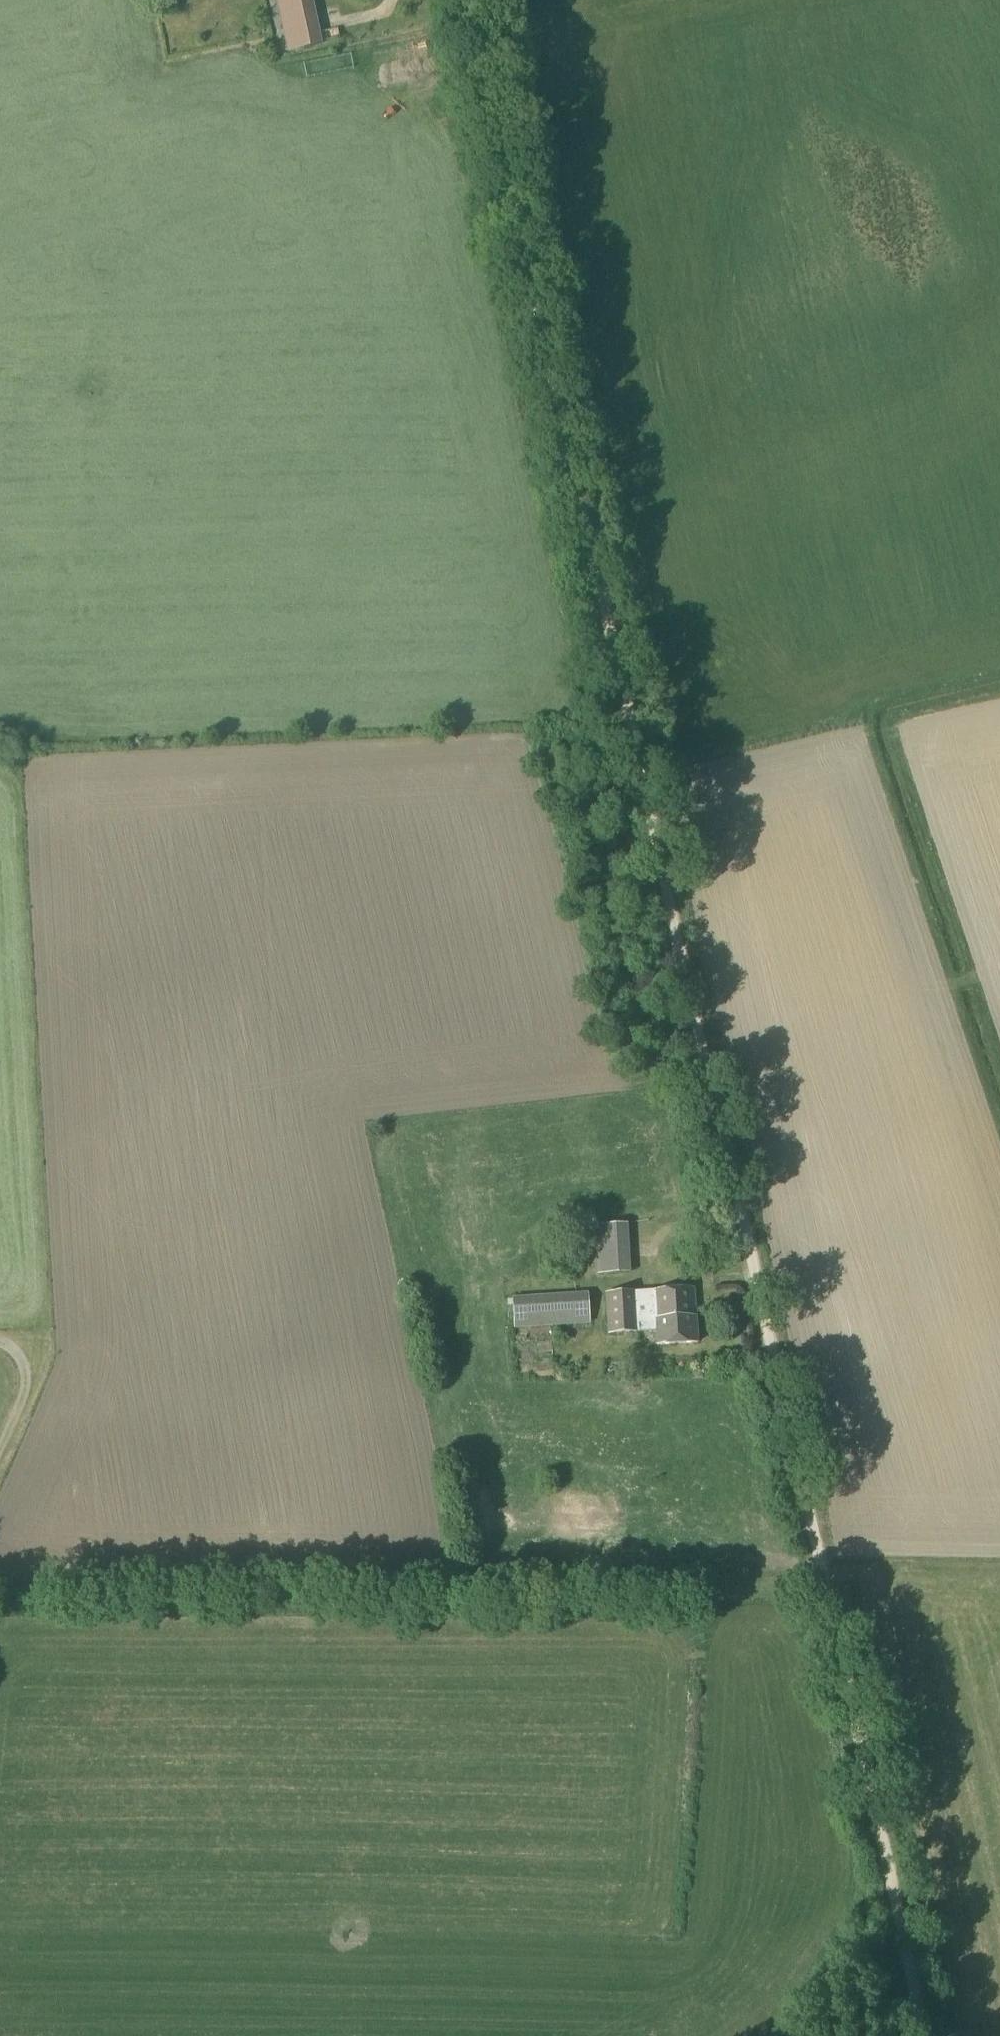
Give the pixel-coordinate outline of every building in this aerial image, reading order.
[(297,12),(315,9),(313,0),(294,0),(297,12)] [(296,12),(279,16),(287,54),(305,50),(297,12),(296,12)] [(596,1275),(630,1273),(627,1224),(594,1226),(596,1275)] [(656,1291),(656,1297),(636,1298),(636,1292),(609,1293),(611,1334),(657,1331),(657,1345),(697,1343),(695,1289),(656,1291)] [(514,1329),(589,1325),(588,1294),(512,1298),(514,1329)]
